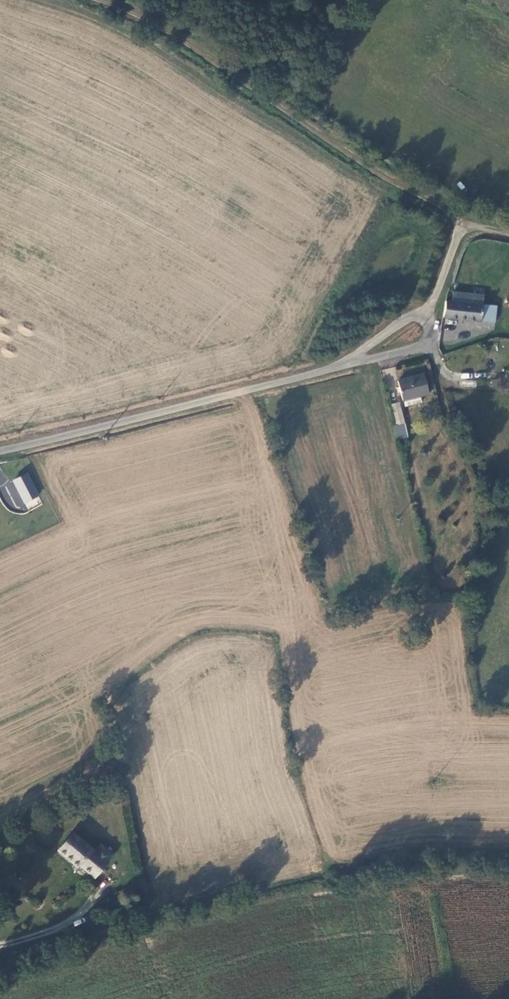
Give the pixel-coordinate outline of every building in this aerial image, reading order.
[(483,304),(484,295),(453,292),(452,302),(446,301),(443,317),(495,323),(497,306),(483,304)] [(424,374),(398,381),(403,400),(404,400),(420,396),(429,394),(424,374)] [(422,402),(420,396),(404,400),(405,406),(422,402)] [(396,425),(405,423),(399,402),(391,404),(396,425)] [(393,426),(397,440),(408,437),(405,423),(396,425),(393,426)] [(39,495),(27,471),(13,478),(25,502),(39,495)] [(91,799),(88,793),(81,796),(82,796),(79,797),(82,803),(91,799)] [(59,850),(78,866),(80,864),(95,877),(108,862),(107,861),(113,855),(102,845),(96,852),(73,833),(59,850)]
